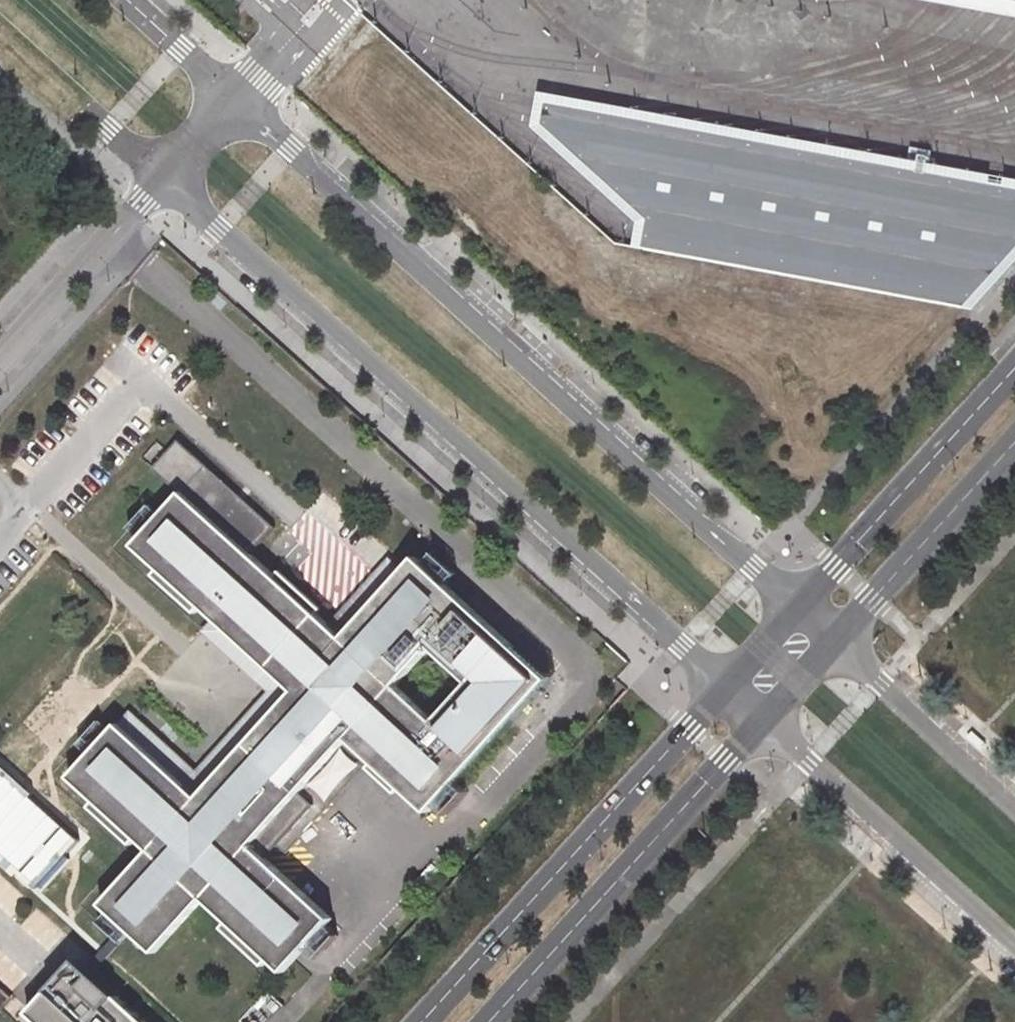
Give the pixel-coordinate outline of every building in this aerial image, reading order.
[(931,1),(962,7),(984,11),(1002,14),(1014,16),(1014,0),(925,0),(931,1)] [(963,312),(1014,255),(1014,182),(530,94),(529,102),(526,118),(524,127),(537,139),(563,163),(588,184),(615,209),(632,224),(632,229),(628,247),(963,312)] [(182,493),(251,555),(275,528),(180,442),(155,469),(182,493)] [(402,574),(378,600),(354,627),(341,615),(330,626),(251,555),(182,493),(134,546),(214,618),(295,691),(199,797),(118,724),(69,778),(151,851),(102,905),(155,953),(204,899),(285,971),(332,919),(251,846),(348,739),(430,812),(550,680),(415,559),(402,574)] [(388,562),(341,615),(354,627),(378,600),(402,574),(388,562)] [(69,778),(118,724),(51,663),(1,617),(0,619),(0,730),(56,782),(66,774),(69,778)] [(295,691),(214,618),(203,632),(269,690),(198,771),(141,718),(131,710),(118,724),(199,797),(295,691)] [(40,892),(85,844),(0,765),(0,854),(40,892)] [(28,1016),(35,1021),(143,1021),(79,963),(28,1016)]
